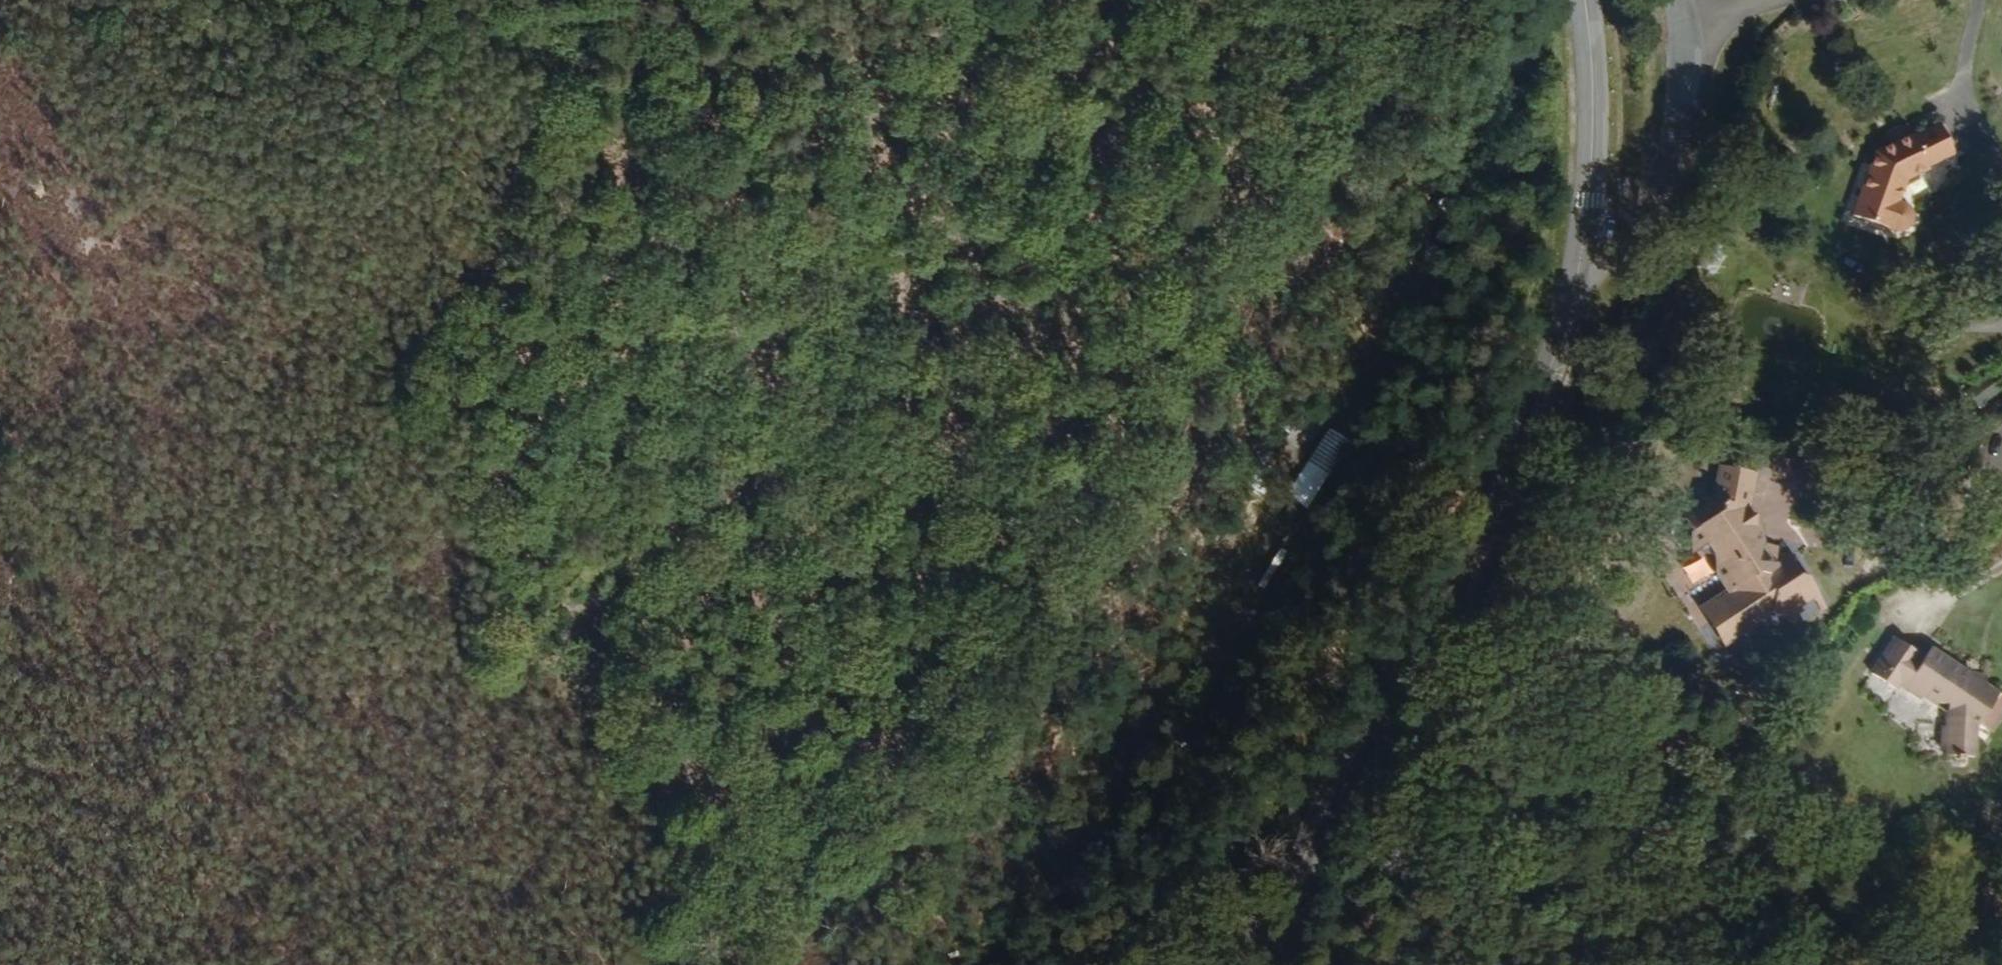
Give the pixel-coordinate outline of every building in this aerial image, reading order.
[(1899,210),(1908,177),(1954,159),(1941,127),(1864,158),(1843,218),(1892,239),(1899,239),(1903,237),(1906,235),(1910,228),(1910,221),(1908,216),(1905,213),(1899,210)] [(1760,489),(1732,482),(1721,511),(1691,530),(1712,564),(1709,570),(1720,593),(1696,609),(1724,656),(1816,600),(1797,565),(1773,574),(1756,544),(1758,532),(1752,522),(1760,489)] [(1903,688),(1949,720),(1949,763),(1976,763),(1976,735),(2001,699),(1938,656),(1930,667),(1898,645),(1874,680),(1897,696),(1903,688)]
